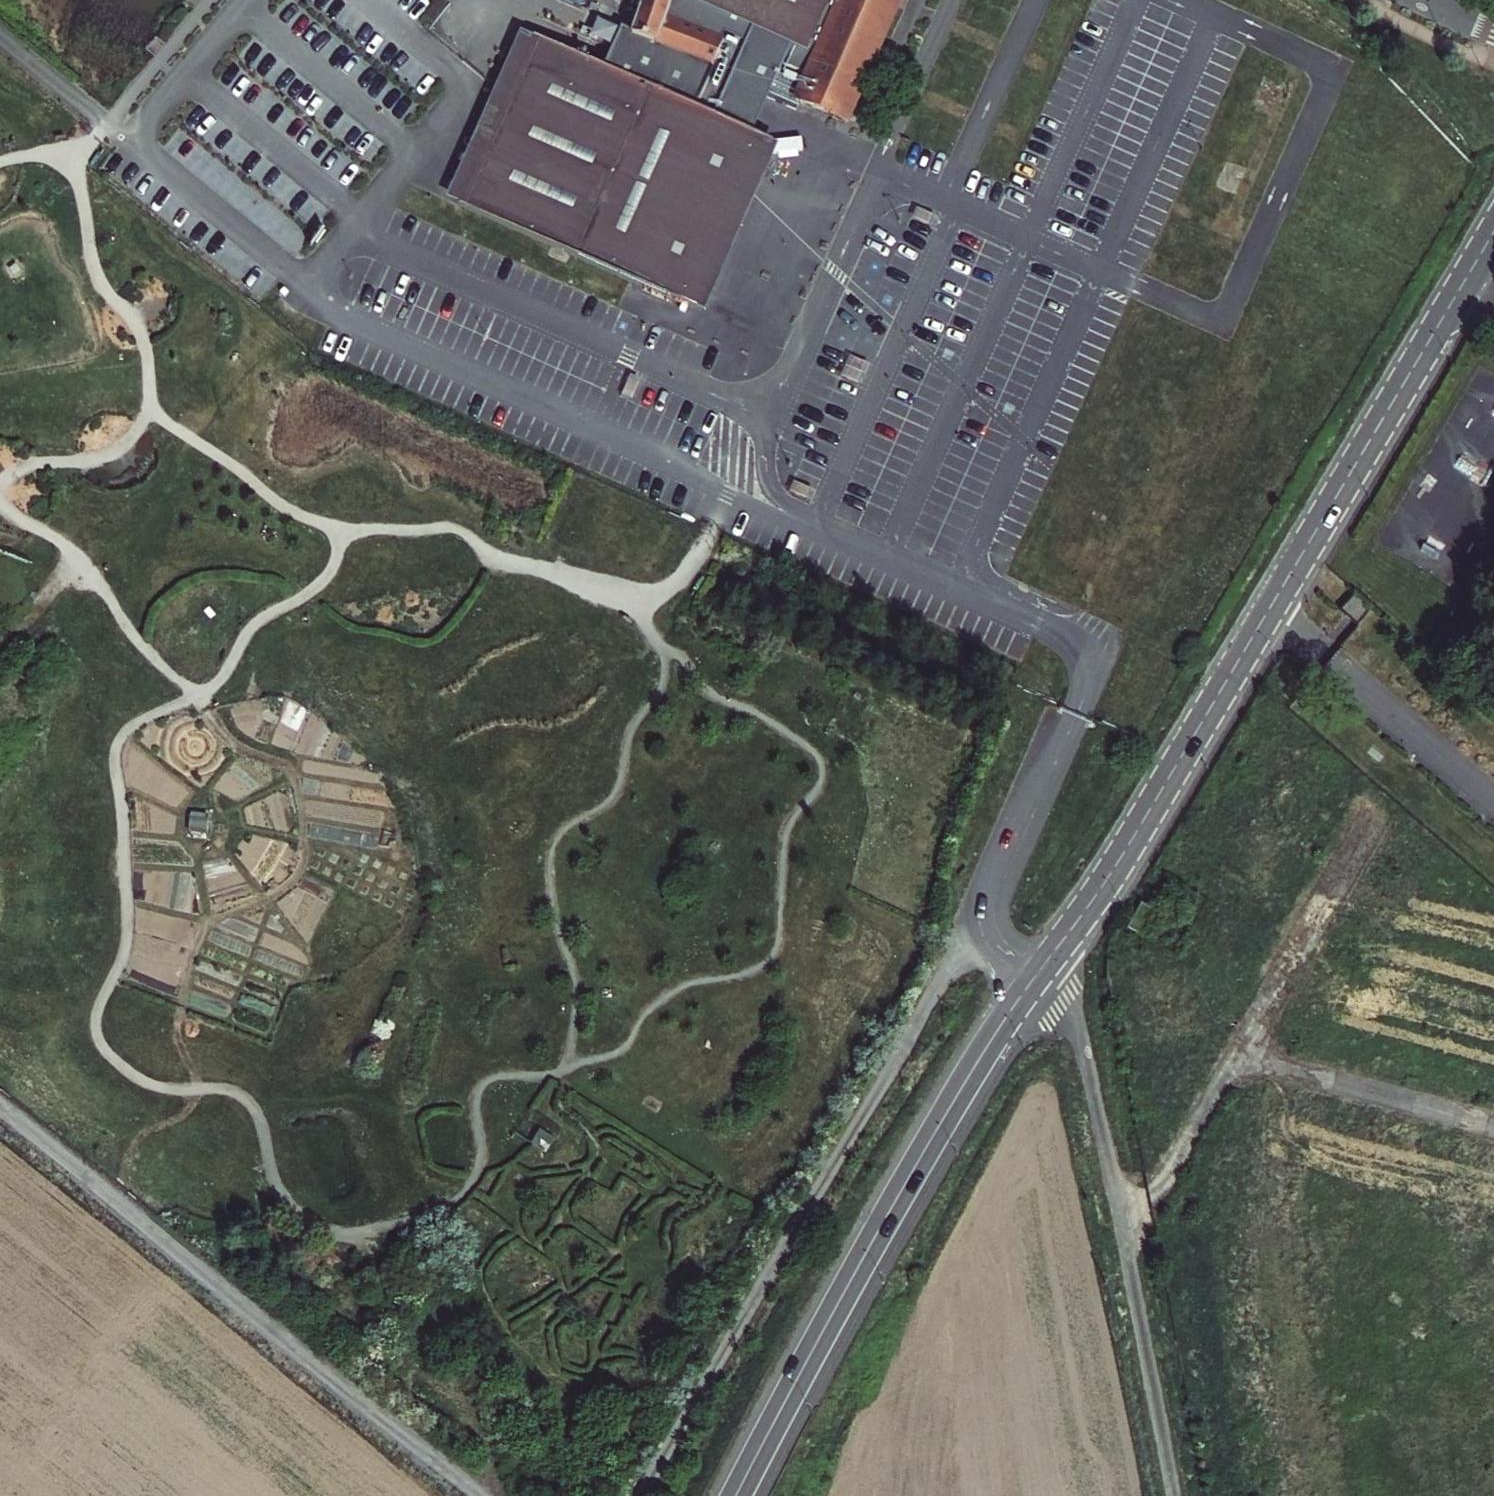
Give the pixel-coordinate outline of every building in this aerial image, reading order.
[(601,68),(751,134),(769,95),(846,127),(901,0),(641,0),(630,33),(620,29),(601,68)] [(601,68),(517,32),(445,197),(697,312),(776,145),(751,134),(601,68)] [(1354,594),(1339,611),(1357,626),(1372,609),(1354,594)]
